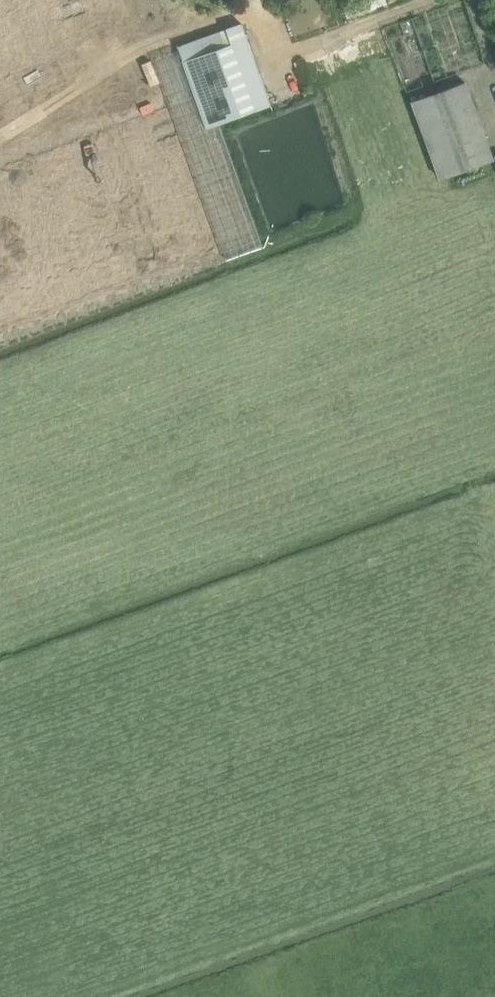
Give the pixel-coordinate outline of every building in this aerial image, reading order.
[(243,24),(179,47),(181,50),(209,127),(220,123),(271,105),(243,24)] [(441,180),(493,161),(494,160),(466,83),(413,103),(441,180)]
